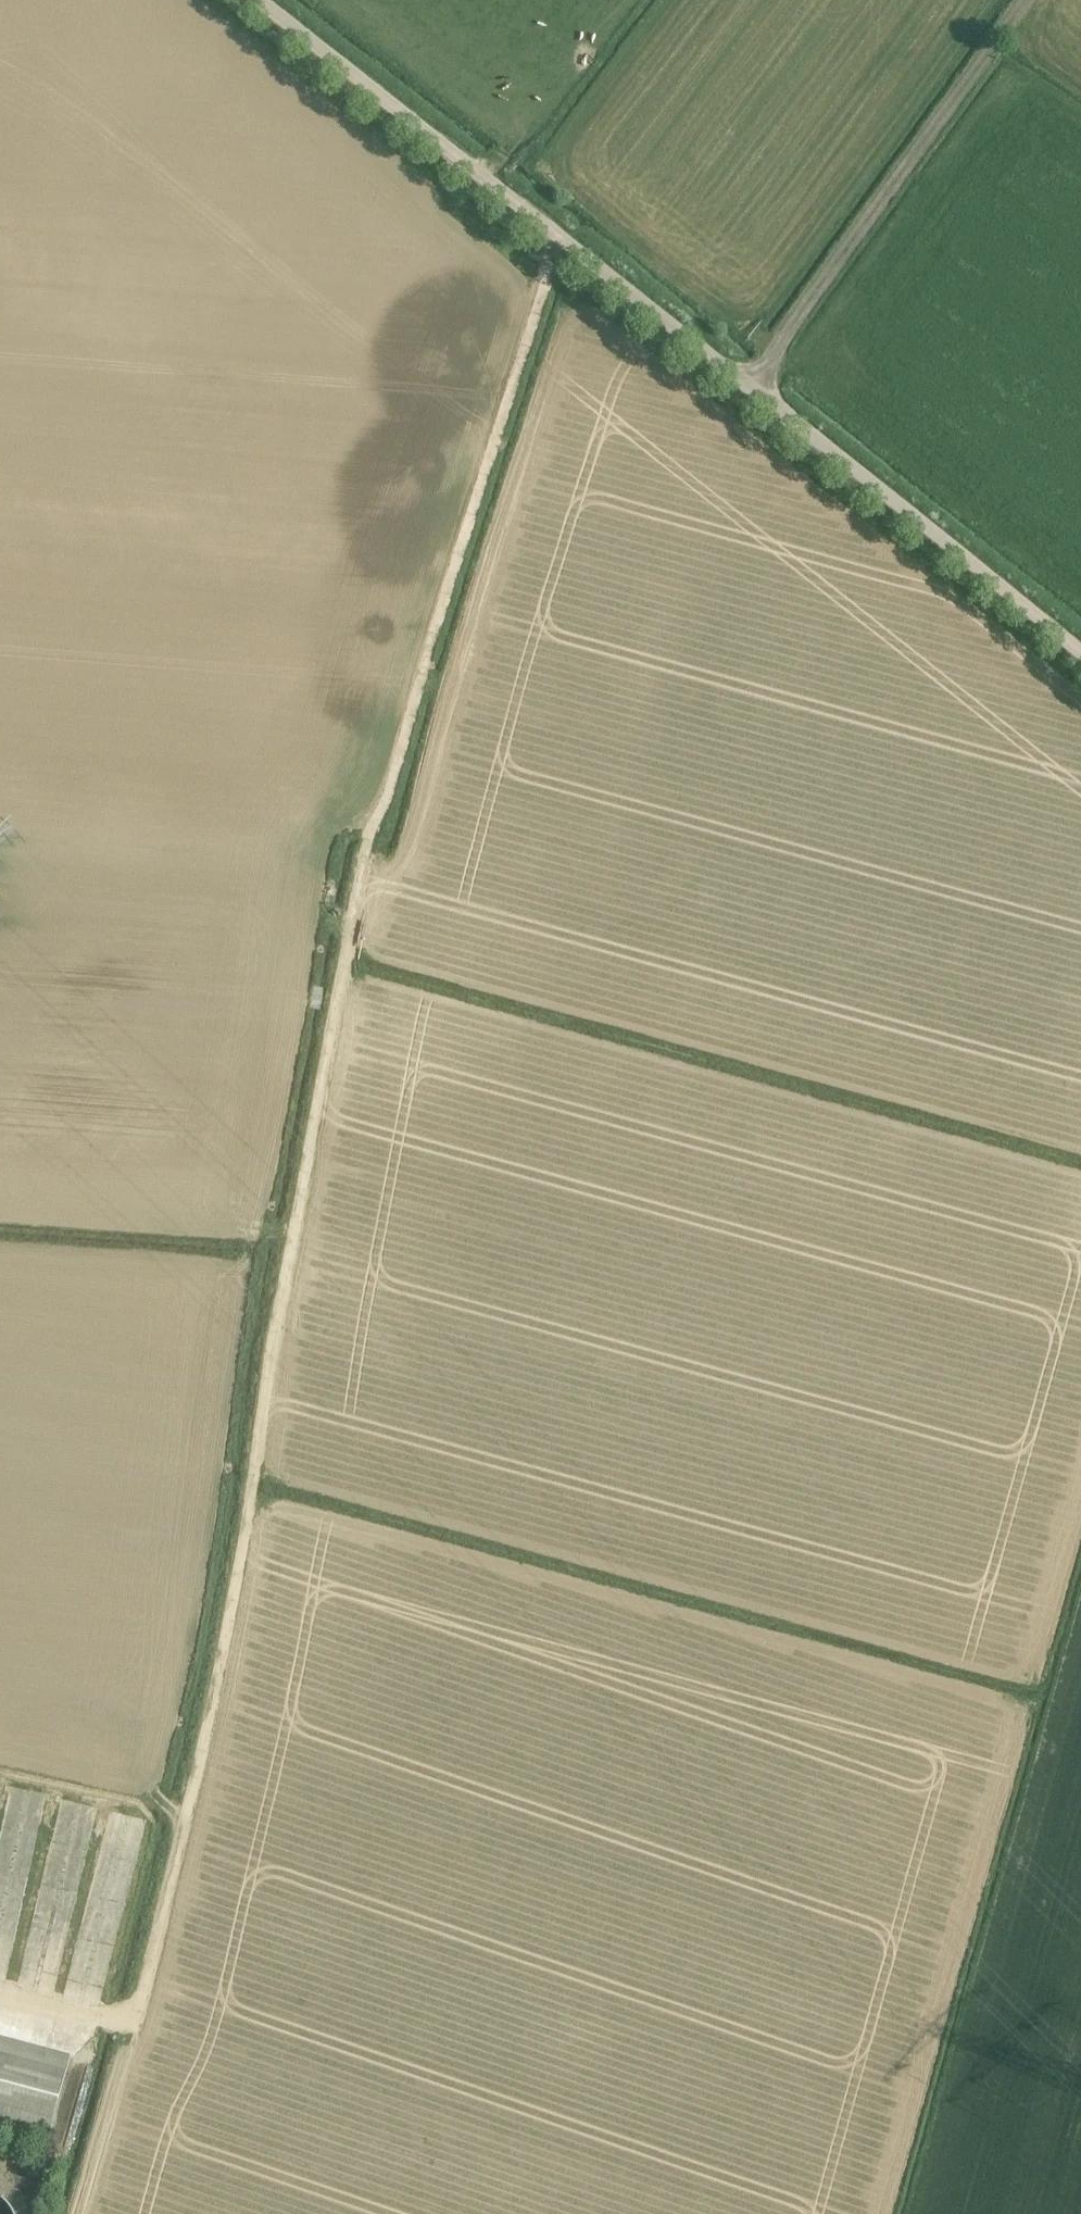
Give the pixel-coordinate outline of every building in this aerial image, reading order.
[(48,2144),(70,2060),(0,2041),(0,2131),(48,2144)] [(13,2211),(11,2208),(8,2205),(6,2203),(3,2200),(0,2198),(0,2213),(14,2213),(13,2211)]
